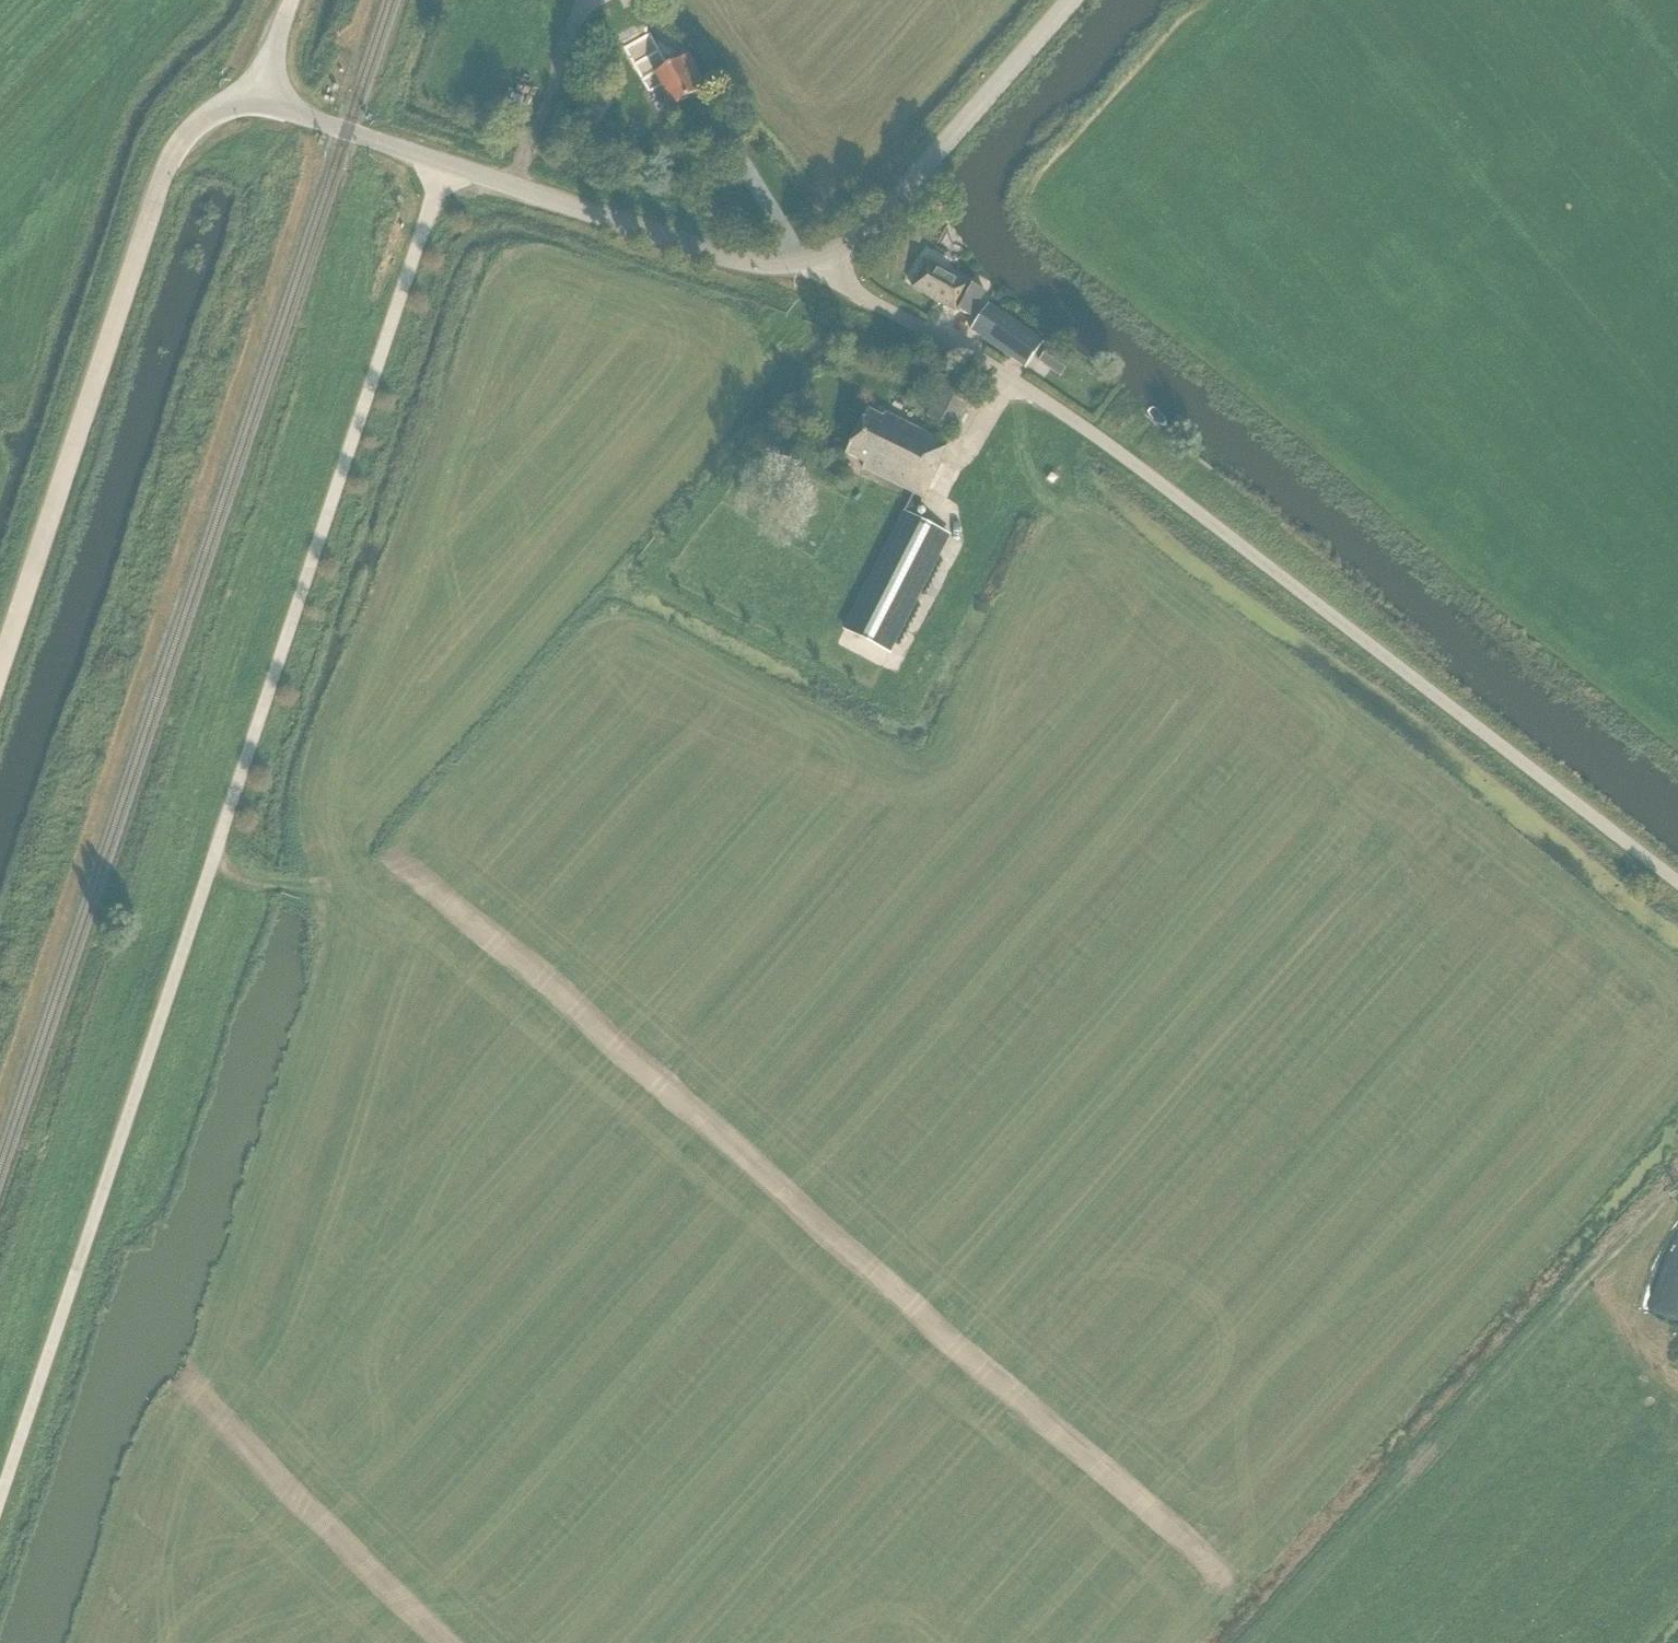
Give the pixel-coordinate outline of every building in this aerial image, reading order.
[(646,39),(630,10),(610,21),(626,50),(646,39)] [(673,106),(705,89),(687,55),(655,73),(673,106)] [(954,312),(955,309),(971,318),(985,292),(969,284),(968,285),(927,262),(912,289),(954,312)] [(1044,342),(989,304),(971,330),(1026,368),(1044,342)] [(1072,361),(1049,345),(1038,361),(1061,377),(1072,361)] [(955,432),(975,391),(946,377),(925,417),(955,432)] [(940,460),(947,444),(884,413),(881,417),(868,411),(845,455),(864,464),(861,469),(913,494),(844,629),(889,652),(948,537),(912,519),(922,499),(923,499),(942,462),(940,460)]
